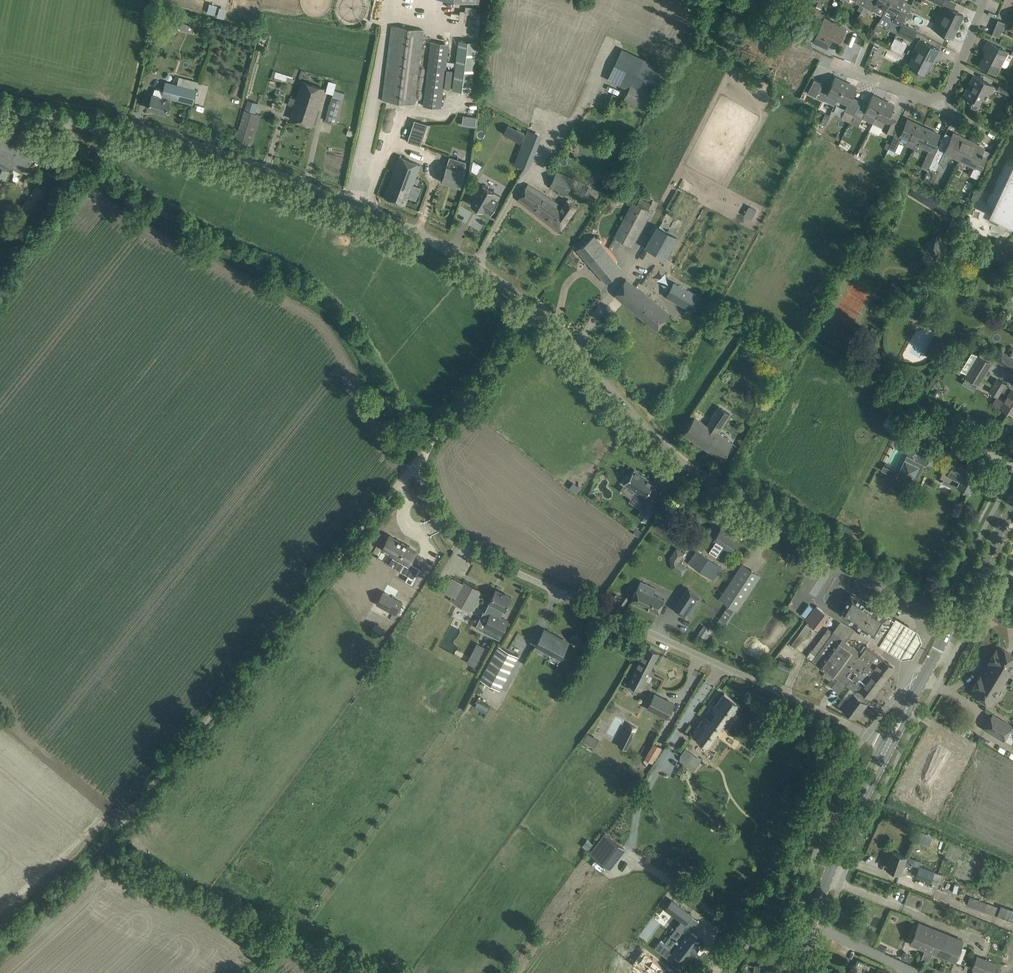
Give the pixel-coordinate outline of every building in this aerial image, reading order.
[(861,11),(867,0),(854,0),(856,1),(855,2),(860,4),(857,9),(861,11)] [(879,22),(890,0),(867,0),(861,11),(860,13),(864,16),(868,9),(871,10),(872,10),(882,15),(879,21),(879,22)] [(901,23),(905,16),(897,12),(904,0),(890,0),(879,22),(889,27),(889,29),(896,33),(901,23)] [(216,13),(218,4),(211,2),(209,11),(216,13)] [(952,37),(963,15),(945,6),(934,30),(947,36),(948,35),(952,37)] [(816,7),(813,13),(811,17),(820,22),(825,12),(816,7)] [(825,18),(814,41),(827,47),(832,38),(840,41),(846,28),(825,18)] [(998,19),(992,34),(999,37),(1005,22),(998,19)] [(896,33),(911,41),(916,31),(901,23),(896,33)] [(391,25),(382,100),(413,104),(422,29),(391,25)] [(932,61),(935,57),(936,57),(940,50),(919,39),(912,52),(915,54),(909,66),(917,70),(916,71),(918,72),(919,71),(924,73),(930,61),(932,61)] [(459,40),(453,89),(471,92),(477,42),(459,40)] [(979,64),(988,68),(997,73),(1008,52),(987,41),(983,48),(986,49),(979,64)] [(432,42),(423,106),(441,108),(446,66),(449,44),(432,42)] [(624,100),(646,110),(666,70),(622,49),(608,79),(629,88),(624,100)] [(287,80),(288,76),(293,77),(294,72),(274,67),(272,76),(287,80)] [(446,70),(444,89),(450,90),(453,71),(446,70)] [(963,96),(973,101),(971,103),(971,106),(975,109),(978,106),(979,104),(986,91),(991,93),(995,86),(974,75),(969,83),(970,84),(964,96),(963,95),(963,96)] [(825,99),(835,104),(846,82),(835,77),(828,90),(821,87),(823,83),(814,79),(807,93),(824,101),(825,99)] [(185,78),(183,86),(166,81),(163,91),(156,88),(153,95),(152,94),(148,108),(165,113),(170,98),(192,106),(198,90),(195,89),(197,81),(185,78)] [(302,81),(296,100),(318,107),(324,89),(302,81)] [(325,120),(336,123),(344,92),(334,89),(336,83),(329,81),(326,92),(333,94),(332,97),(331,97),(325,120)] [(846,82),(835,104),(838,98),(848,103),(844,111),(841,118),(850,122),(853,115),(858,105),(850,101),(856,87),(846,82)] [(997,89),(1008,94),(1012,88),(1001,82),(997,89)] [(872,123),(883,100),(873,95),(866,109),(858,105),(853,115),(862,119),(862,118),(872,123)] [(315,116),(318,107),(296,100),(289,98),(287,105),(294,107),(290,118),(312,126),(315,116)] [(245,109),(239,131),(236,141),(250,145),(259,114),(255,113),(258,103),(248,100),(245,109)] [(883,100),(872,123),(883,128),(882,129),(891,133),(896,123),(887,119),(894,105),(883,100)] [(463,124),(477,125),(478,115),(464,114),(463,124)] [(414,119),(407,141),(419,145),(427,123),(414,119)] [(905,144),(913,148),(923,127),(917,124),(917,123),(908,119),(900,135),(908,139),(905,144)] [(384,122),(381,139),(393,141),(396,125),(384,122)] [(923,127),(913,148),(921,151),(923,146),(932,150),(939,134),(930,129),(929,130),(923,127)] [(11,150),(13,151),(19,140),(0,130),(0,170),(11,150)] [(517,130),(512,138),(521,144),(526,135),(517,130)] [(515,163),(527,168),(541,135),(528,130),(515,163)] [(940,145),(936,155),(929,167),(935,170),(939,163),(945,166),(948,160),(951,154),(960,158),(969,141),(953,134),(946,148),(940,145)] [(891,144),(888,149),(887,152),(893,155),(901,138),(894,135),(891,144)] [(19,140),(13,151),(11,150),(0,170),(0,190),(12,167),(23,172),(26,166),(27,167),(37,150),(19,140)] [(987,159),(980,156),(981,155),(982,155),(983,153),(982,153),(984,149),(969,141),(960,158),(957,164),(963,167),(967,159),(976,163),(970,174),(977,178),(980,172),(987,159)] [(607,148),(600,152),(603,159),(611,155),(607,148)] [(929,167),(936,155),(929,151),(923,163),(929,167)] [(385,197),(405,205),(419,163),(399,156),(385,197)] [(449,156),(441,181),(460,188),(466,170),(466,161),(449,156)] [(1012,217),(1012,162),(1007,159),(986,204),(993,207),(1012,217)] [(473,160),(471,170),(477,174),(482,165),(473,160)] [(550,186),(567,194),(574,179),(557,171),(550,186)] [(474,198),(471,203),(483,210),(484,208),(491,213),(498,200),(500,196),(493,192),(494,191),(482,184),(479,190),(475,188),(471,196),(474,198)] [(517,199),(559,232),(577,206),(566,200),(562,206),(528,184),(517,199)] [(18,212),(27,217),(46,190),(38,185),(18,212)] [(589,186),(585,196),(596,201),(600,191),(589,186)] [(971,197),(978,200),(983,189),(976,186),(971,197)] [(640,197),(637,204),(633,202),(614,237),(631,246),(649,211),(648,210),(651,203),(640,197)] [(993,207),(989,214),(1012,226),(1012,217),(993,207)] [(669,232),(677,217),(667,212),(659,226),(658,226),(646,247),(666,258),(678,237),(669,232)] [(576,249),(606,283),(621,269),(595,235),(576,249)] [(947,253),(937,235),(923,244),(924,246),(925,245),(935,259),(947,253)] [(626,279),(615,295),(656,330),(662,322),(670,314),(654,300),(626,279)] [(689,310),(698,295),(674,282),(666,297),(689,310)] [(979,384),(991,364),(978,355),(971,351),(960,369),(966,373),(965,375),(979,384)] [(996,358),(1012,368),(1012,359),(1000,351),(996,358)] [(1010,412),(1009,413),(1011,414),(1012,414),(1012,389),(1012,388),(1011,389),(1005,385),(1005,384),(997,379),(990,391),(997,395),(993,402),(1010,412)] [(695,417),(689,425),(684,433),(722,459),(733,443),(718,433),(730,414),(719,406),(706,425),(695,417)] [(891,410),(884,424),(895,431),(902,419),(898,416),(899,414),(891,410)] [(895,431),(895,432),(903,436),(912,421),(904,416),(902,419),(895,431)] [(906,455),(914,459),(918,450),(911,446),(906,455)] [(904,459),(897,474),(912,481),(919,466),(904,459)] [(955,488),(957,485),(970,491),(978,474),(965,468),(965,469),(952,462),(946,473),(943,471),(940,477),(944,478),(942,481),(955,488)] [(882,466),(880,469),(881,470),(896,477),(897,474),(882,466)] [(634,469),(625,482),(637,490),(631,498),(629,501),(642,509),(638,515),(637,516),(646,522),(646,521),(659,501),(659,502),(660,501),(659,501),(651,495),(651,496),(647,493),(652,486),(654,483),(653,482),(646,478),(647,477),(641,474),(634,470),(634,469)] [(845,525),(841,532),(850,537),(854,531),(845,525)] [(707,550),(714,554),(720,544),(730,550),(738,538),(721,527),(707,550)] [(636,528),(633,534),(638,536),(641,531),(636,528)] [(390,535),(383,550),(410,563),(406,571),(414,576),(411,581),(415,583),(424,566),(412,560),(416,552),(407,547),(408,545),(390,535)] [(681,561),(686,552),(677,547),(667,565),(683,574),(688,565),(681,561)] [(697,550),(689,563),(714,579),(723,567),(697,550)] [(736,575),(720,599),(737,610),(760,575),(751,569),(744,581),(736,575)] [(656,588),(641,580),(631,602),(645,608),(645,607),(658,613),(664,599),(653,594),(656,588)] [(471,609),(481,591),(464,582),(454,600),(471,609)] [(688,588),(674,609),(688,618),(701,597),(688,588)] [(489,615),(482,629),(499,638),(507,624),(498,619),(504,609),(505,610),(505,609),(506,610),(508,606),(507,606),(511,597),(496,589),(489,602),(490,602),(485,613),(489,615)] [(383,591),(376,604),(395,615),(402,601),(383,591)] [(851,595),(841,611),(841,612),(854,620),(855,618),(864,623),(859,632),(880,644),(885,635),(895,618),(887,613),(885,616),(875,611),(876,610),(851,595)] [(803,614),(806,617),(814,607),(810,604),(803,614)] [(360,606),(349,620),(354,624),(365,609),(360,606)] [(805,620),(818,629),(829,615),(816,606),(805,620)] [(720,619),(727,624),(735,612),(727,607),(720,619)] [(885,635),(880,644),(901,657),(911,655),(920,641),(917,631),(895,618),(885,635)] [(698,634),(708,641),(711,636),(707,633),(709,629),(704,626),(698,634)] [(543,629),(536,643),(560,656),(568,642),(543,629)] [(833,636),(827,644),(881,685),(894,668),(882,658),(882,657),(867,645),(861,653),(842,638),(840,640),(833,636)] [(854,691),(867,703),(881,685),(827,644),(814,662),(835,677),(846,685),(854,691)] [(518,656),(499,646),(481,679),(500,689),(518,656)] [(647,646),(642,655),(628,682),(629,683),(627,687),(636,692),(638,688),(640,689),(659,653),(647,646)] [(988,671),(1005,681),(1012,667),(1012,655),(1000,647),(998,650),(997,649),(988,663),(992,666),(988,671)] [(474,658),(470,656),(467,662),(477,667),(480,661),(475,659),(474,658)] [(776,667),(788,672),(791,665),(779,660),(776,667)] [(375,680),(379,675),(375,673),(373,671),(369,677),(375,681),(375,680)] [(981,675),(972,689),(974,690),(972,693),(991,704),(1005,681),(988,671),(985,677),(981,675)] [(840,693),(846,685),(835,677),(829,685),(840,693)] [(867,703),(854,691),(847,700),(844,697),(838,705),(855,718),(867,703)] [(726,719),(731,712),(734,714),(740,705),(724,693),(712,710),(715,713),(710,720),(706,718),(693,736),(710,747),(717,737),(714,735),(719,728),(722,730),(728,721),(726,719)] [(655,694),(650,703),(648,708),(667,718),(674,704),(655,694)] [(487,713),(491,707),(479,700),(476,706),(487,713)] [(606,733),(615,738),(624,720),(615,715),(606,733)] [(993,715),(985,728),(984,728),(1003,740),(1011,726),(993,715)] [(629,743),(635,732),(634,732),(636,728),(629,724),(627,728),(621,739),(629,743)] [(588,732),(584,740),(596,746),(600,739),(588,732)] [(655,763),(663,746),(654,741),(646,758),(655,763)] [(696,770),(703,758),(685,748),(678,761),(696,770)] [(919,831),(917,839),(931,844),(933,836),(919,831)] [(590,854),(608,868),(624,846),(606,833),(590,854)] [(893,851),(887,868),(900,872),(903,863),(911,866),(912,864),(913,860),(906,857),(906,856),(893,851)] [(917,872),(915,877),(916,878),(923,880),(931,884),(931,883),(933,883),(931,887),(937,889),(939,885),(940,883),(943,875),(935,872),(919,866),(917,872)] [(988,903),(976,899),(970,896),(967,905),(1012,921),(1012,910),(1001,905),(1000,907),(988,903)] [(664,940),(658,948),(675,960),(681,952),(690,958),(695,951),(697,952),(702,946),(700,945),(703,941),(698,938),(701,935),(690,927),(692,925),(688,922),(695,914),(675,900),(669,908),(685,920),(667,942),(664,940)] [(932,953),(941,932),(918,923),(910,943),(925,950),(921,958),(923,959),(929,961),(929,960),(932,953)] [(941,932),(932,953),(955,962),(964,941),(941,932)] [(887,948),(878,943),(875,948),(884,953),(887,948)] [(974,970),(972,972),(991,972),(995,964),(977,957),(972,969),(974,970)] [(919,968),(932,972),(947,972),(937,969),(939,964),(929,960),(929,961),(923,959),(919,968)]
